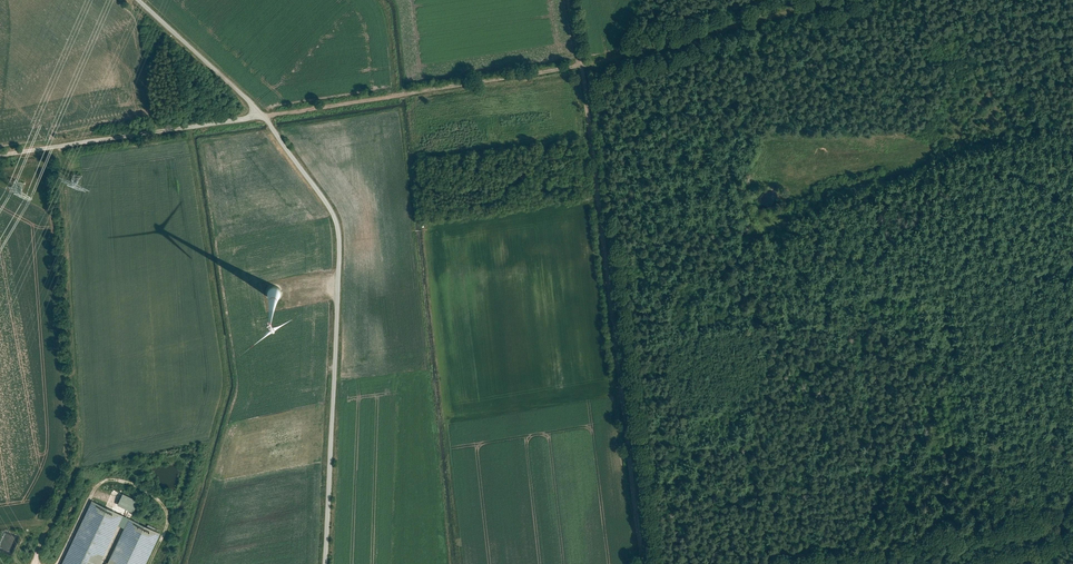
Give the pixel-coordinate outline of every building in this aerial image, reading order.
[(123,492),(117,504),(133,511),(138,500),(123,492)] [(123,515),(92,500),(61,563),(99,563),(123,515)] [(107,563),(145,563),(160,532),(129,518),(107,563)]
